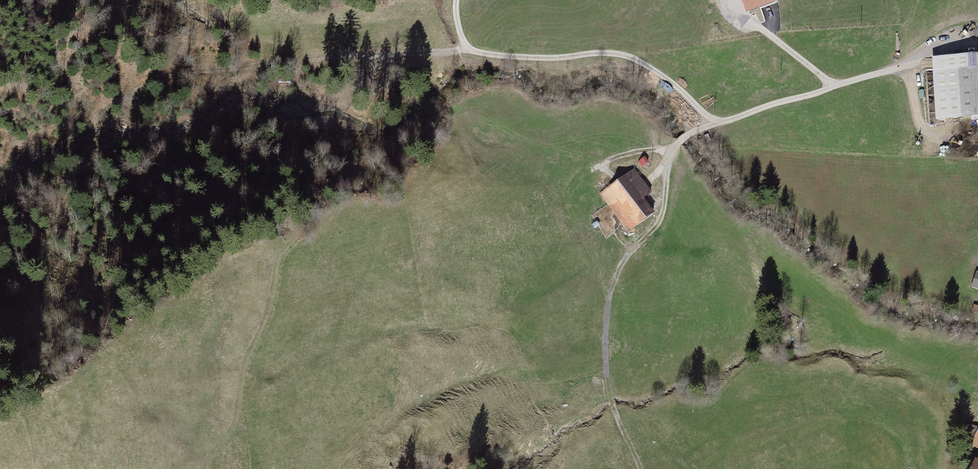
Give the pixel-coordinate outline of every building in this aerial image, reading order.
[(768,0),(740,0),(744,15),(771,7),(768,0)] [(951,61),(954,121),(977,120),(977,60),(951,61)] [(651,197),(633,172),(598,197),(627,237),(656,216),(645,201),(651,197)] [(977,431),(968,426),(959,442),(977,452),(977,431)]
